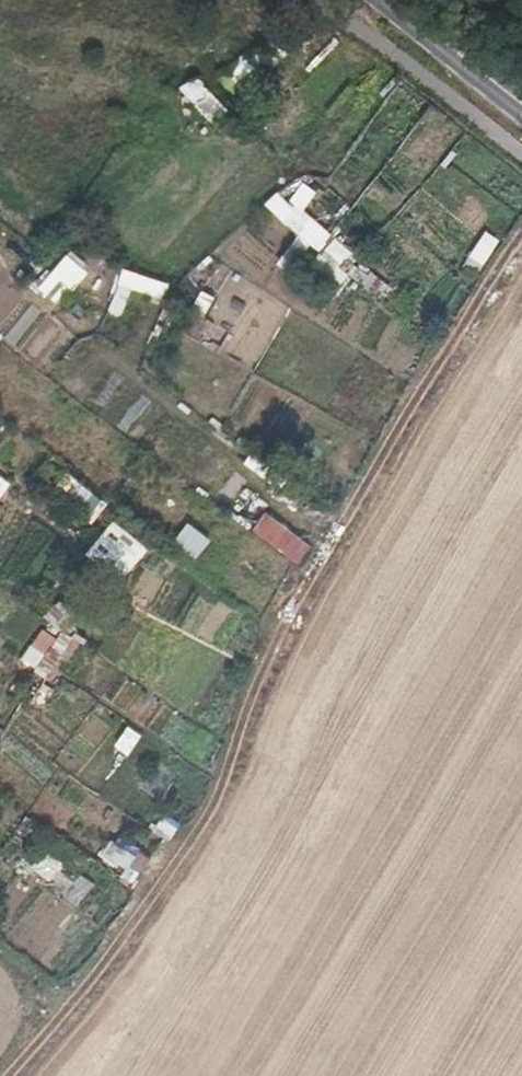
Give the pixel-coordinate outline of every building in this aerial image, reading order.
[(248,92),(273,70),(255,49),(230,72),(248,92)] [(184,87),(193,105),(210,96),(201,79),(184,87)] [(300,205),(287,220),(320,251),(333,236),(300,205)] [(481,276),(503,241),(487,231),(465,267),(481,276)] [(297,273),(310,245),(295,238),(283,267),(297,273)] [(67,255),(40,291),(62,307),(89,271),(67,255)] [(167,301),(172,284),(125,271),(120,288),(167,301)] [(267,512),(253,530),(298,565),(312,547),(267,512)] [(174,543),(197,560),(213,538),(190,521),(174,543)] [(60,631),(38,671),(51,678),(73,638),(60,631)] [(173,839),(181,822),(162,814),(154,831),(173,839)] [(126,869),(136,854),(112,839),(102,854),(126,869)] [(64,893),(77,876),(43,850),(30,866),(64,893)]
